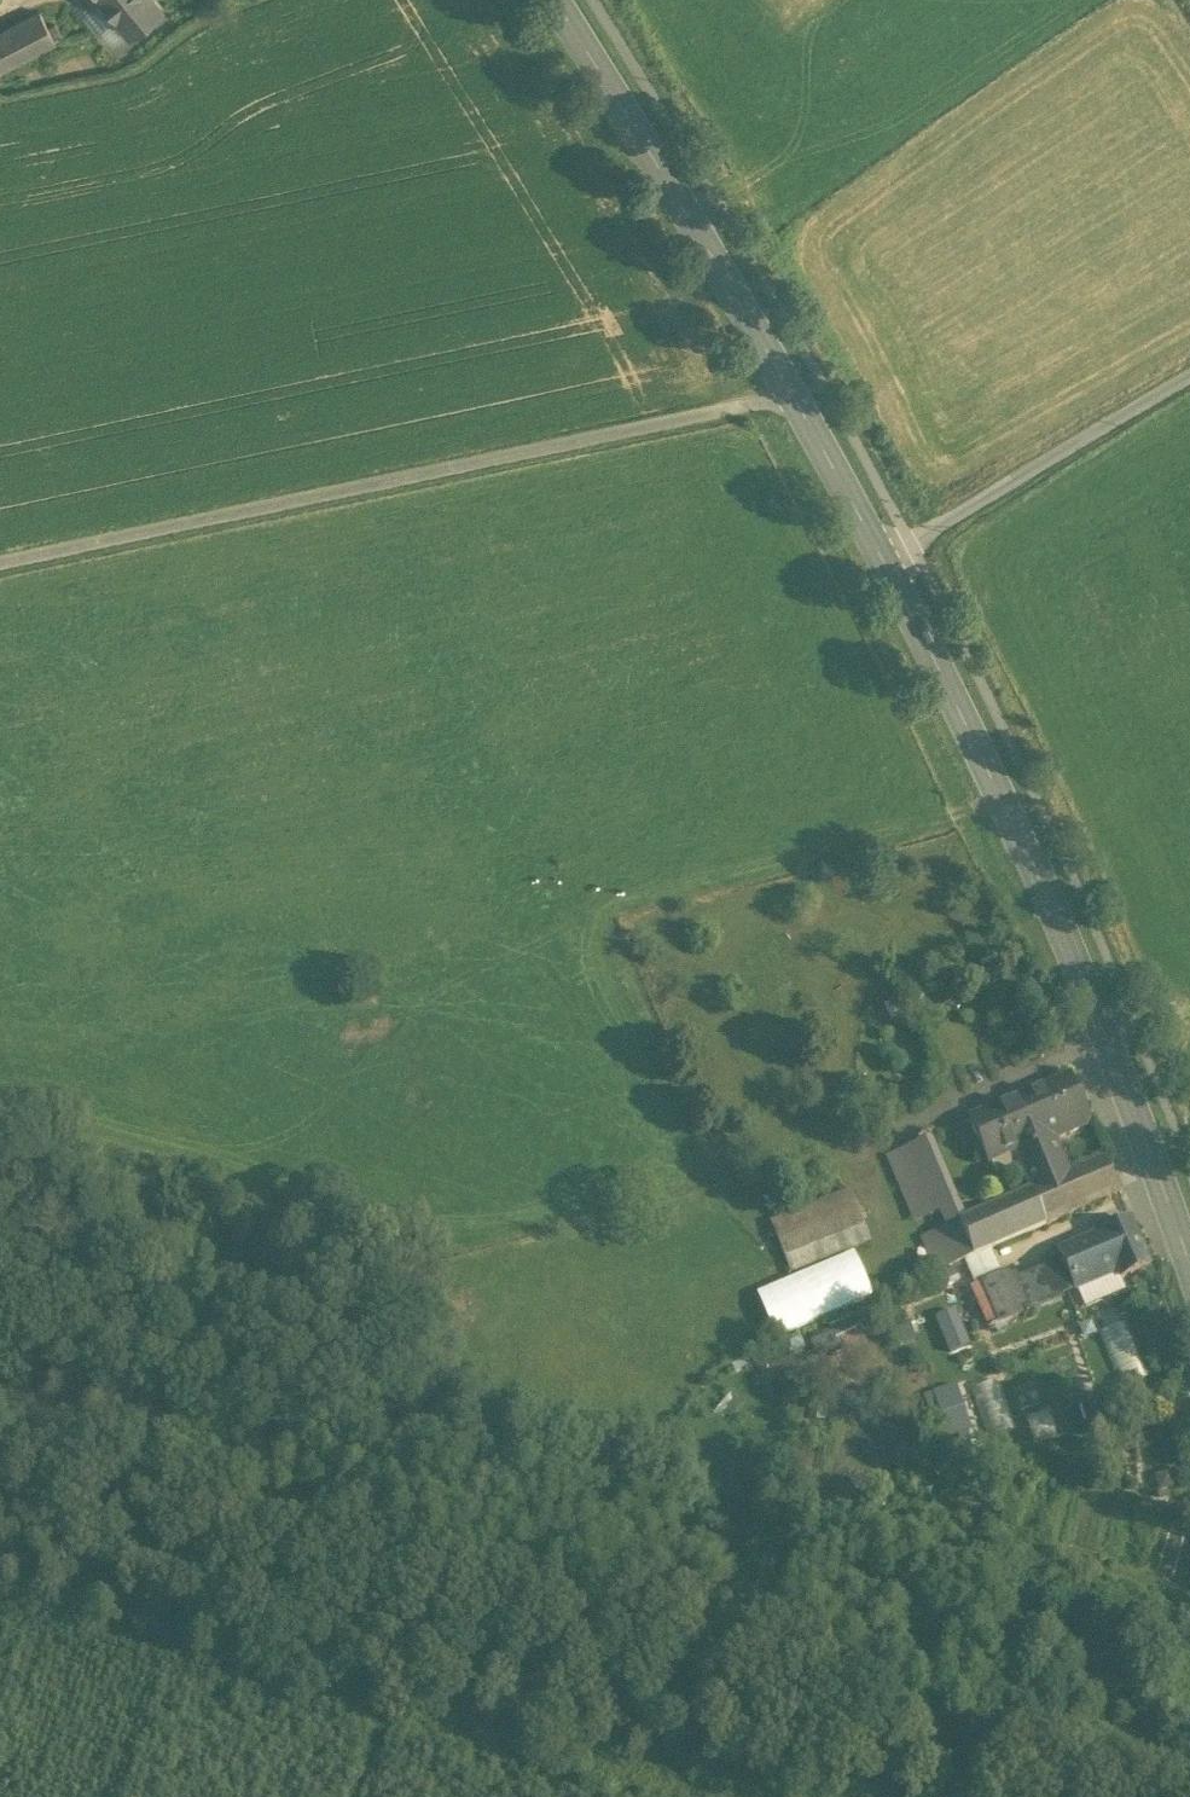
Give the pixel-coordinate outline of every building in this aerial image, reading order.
[(157,0),(106,0),(107,2),(132,32),(163,7),(157,0)] [(132,32),(107,2),(84,21),(109,51),(132,32)] [(0,35),(0,71),(54,43),(53,40),(47,28),(40,14),(0,35)] [(55,23),(47,28),(53,40),(62,36),(55,23)] [(1070,1079),(1017,1102),(1037,1150),(1057,1141),(1090,1127),(1070,1079)] [(1037,1150),(1017,1102),(971,1123),(988,1161),(1009,1152),(1013,1150),(1017,1158),(1037,1150)] [(932,1217),(938,1232),(960,1224),(967,1221),(931,1139),(903,1150),(932,1217)] [(1037,1150),(1017,1158),(1032,1193),(1072,1175),(1057,1141),(1037,1150)] [(932,1217),(903,1150),(887,1158),(915,1225),(932,1217)] [(1104,1161),(1072,1175),(1032,1193),(1046,1227),(1119,1195),(1104,1161)] [(852,1192),(771,1224),(791,1274),(871,1242),(852,1192)] [(1046,1227),(1032,1193),(967,1221),(960,1224),(974,1259),(986,1254),(1046,1227)] [(1130,1223),(1101,1234),(1118,1274),(1121,1281),(1150,1270),(1130,1223)] [(974,1259),(960,1224),(938,1232),(953,1268),(964,1263),(974,1259)] [(953,1268),(938,1232),(921,1240),(936,1274),(953,1268)] [(1118,1274),(1101,1234),(1059,1251),(1077,1291),(1118,1274)] [(853,1254),(758,1295),(776,1340),(872,1300),(853,1254)] [(995,1278),(986,1254),(974,1259),(964,1263),(974,1287),(984,1283),(995,1278)] [(995,1278),(984,1283),(1000,1323),(1030,1312),(1013,1270),(995,1278)] [(1000,1323),(984,1283),(974,1287),(991,1328),(1000,1323)] [(974,1388),(992,1438),(1017,1429),(999,1379),(974,1388)] [(959,1384),(929,1391),(941,1447),(971,1441),(959,1384)] [(1034,1441),(1055,1435),(1047,1408),(1026,1415),(1034,1441)]
